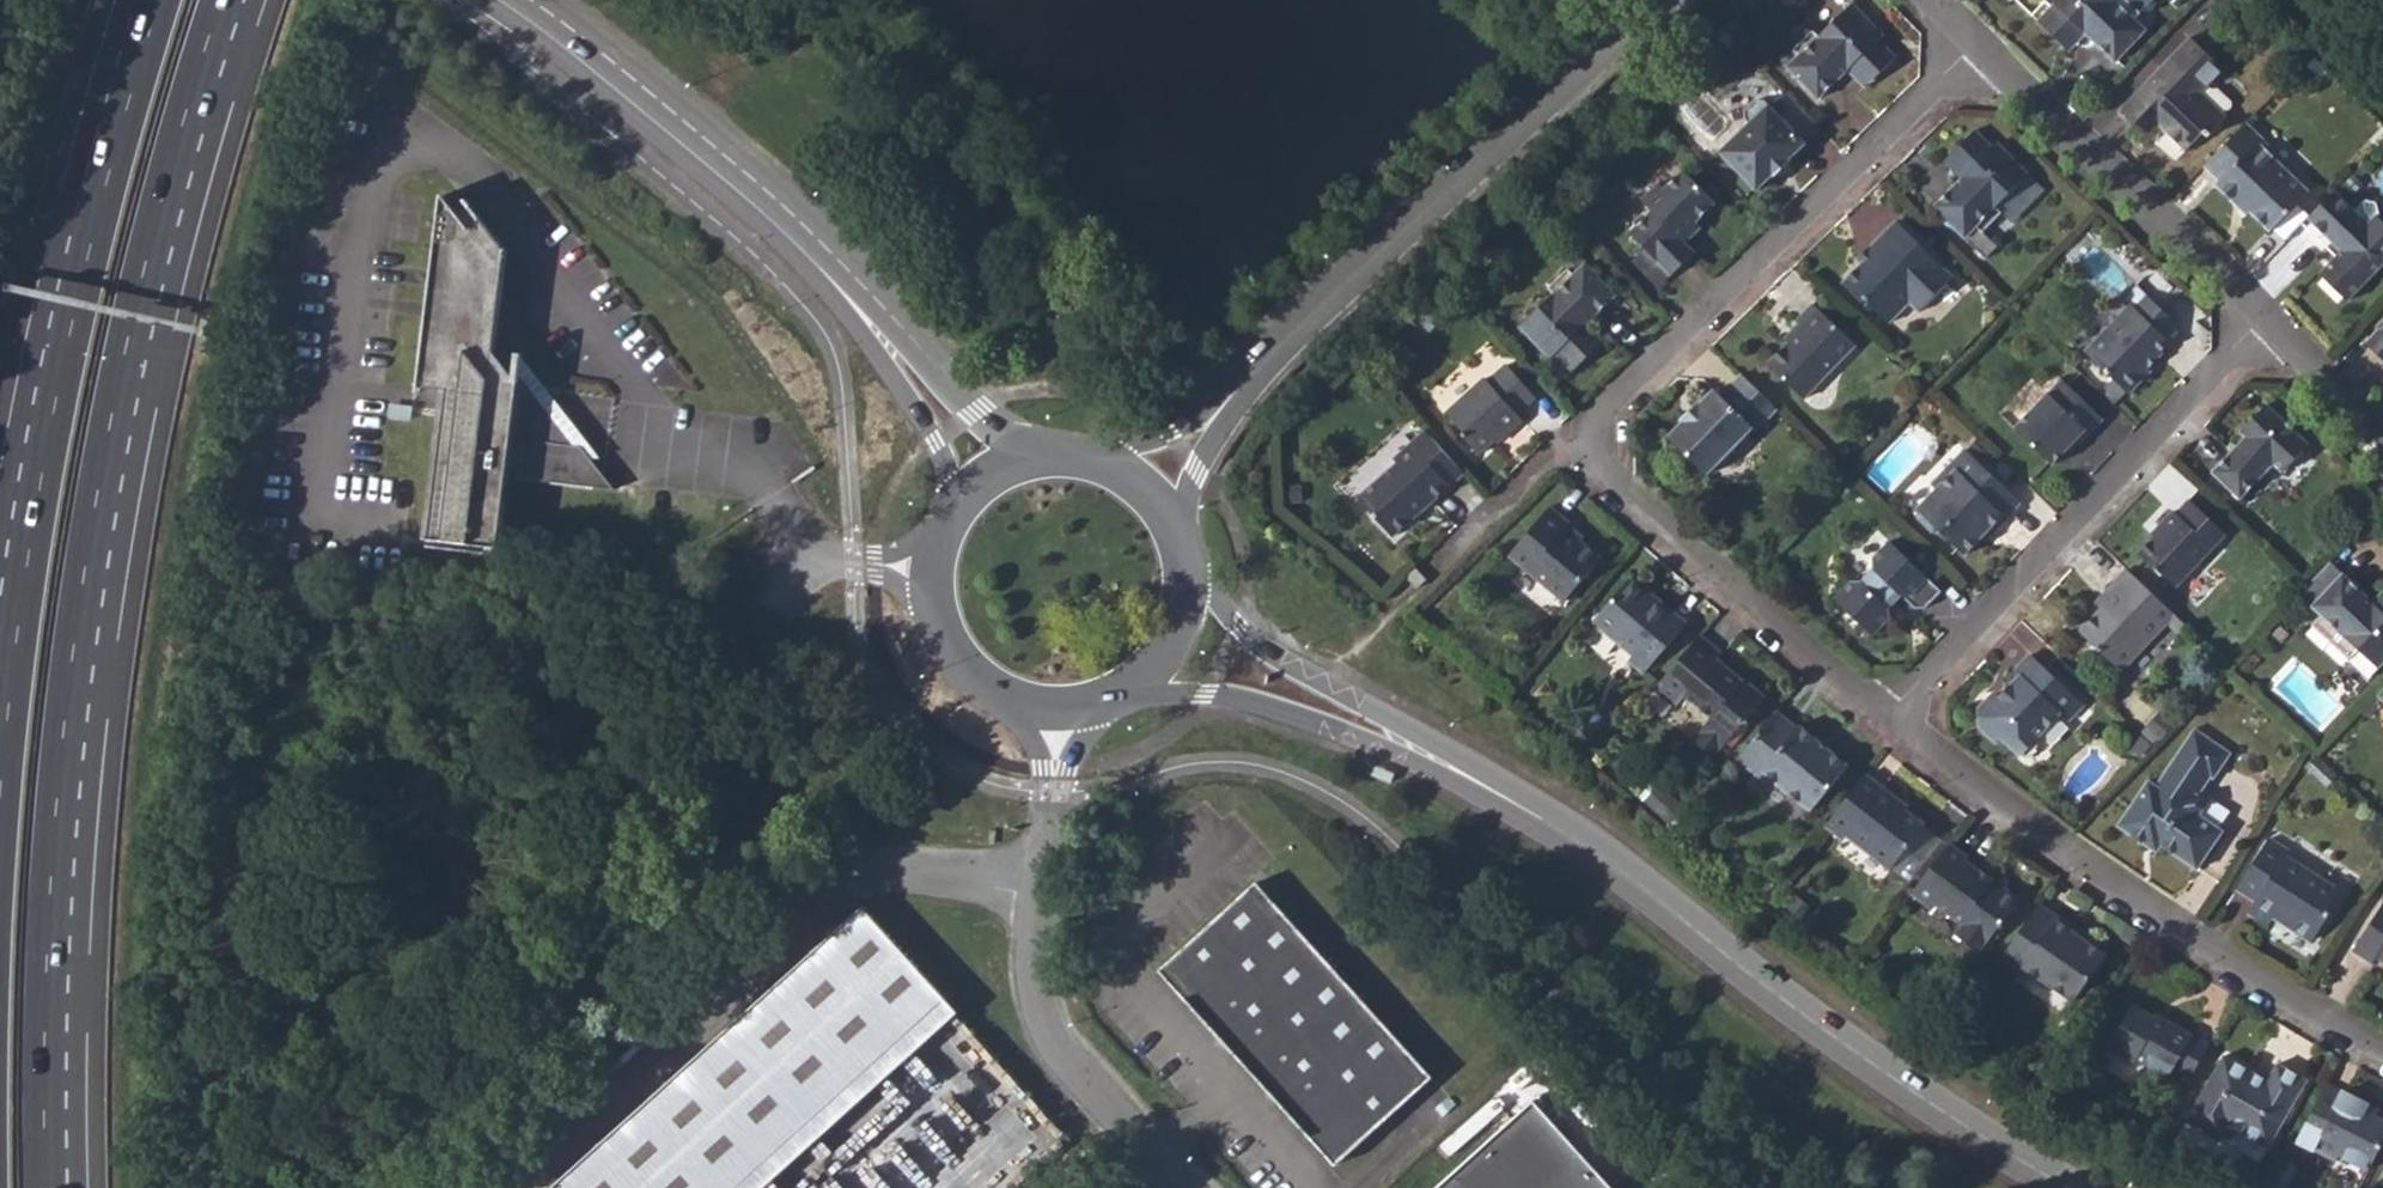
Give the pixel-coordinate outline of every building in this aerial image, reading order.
[(2141,13),(2127,0),(2052,0),(2055,3),(2038,20),(2062,43),(2079,25),(2086,33),(2116,62),(2147,29),(2136,19),(2141,13)] [(1852,3),(1819,36),(1813,31),(1793,49),(1799,55),(1787,67),(1819,99),(1848,70),(1856,62),(1873,80),(1896,57),(1879,40),(1884,35),(1852,3)] [(2062,43),(2069,50),(2086,33),(2079,25),(2062,43)] [(2160,69),(2166,75),(2196,43),(2190,37),(2160,69)] [(2202,93),(2224,69),(2196,43),(2166,75),(2160,69),(2121,110),(2148,136),(2158,125),(2163,129),(2186,151),(2204,131),(2209,136),(2227,117),(2202,93)] [(1782,61),(1787,67),(1799,55),(1793,49),(1782,61)] [(1848,70),(1866,87),(1873,80),(1856,62),(1848,70)] [(1786,91),(1771,106),(1765,100),(1756,100),(1745,110),(1745,118),(1750,123),(1719,152),(1757,190),(1773,175),(1774,175),(1790,160),(1790,159),(1806,143),(1804,141),(1820,126),(1786,91)] [(2260,143),(2264,139),(2247,122),(2204,166),(2219,181),(2215,185),(2246,216),(2250,212),(2270,232),(2309,192),(2260,143)] [(2148,136),(2152,140),(2163,129),(2158,125),(2148,136)] [(1997,142),(1993,146),(1976,129),(1952,153),(1970,170),(1963,177),(1934,207),(1965,238),(1977,226),(1982,232),(2001,213),(1996,207),(2029,173),(1997,142)] [(1946,160),(1963,177),(1970,170),(1952,153),(1946,160)] [(1684,170),(1664,189),(1647,205),(1653,211),(1631,232),(1646,248),(1671,273),(1672,274),(1695,252),(1686,243),(1681,237),(1696,222),(1716,203),(1684,170)] [(1641,199),(1647,205),(1664,189),(1658,182),(1641,199)] [(2368,223),(2355,211),(2334,190),(2307,219),(2341,251),(2320,274),(2347,301),(2364,284),(2382,265),(2382,221),(2377,215),(2368,223)] [(569,443),(516,369),(515,376),(494,350),(494,349),(507,255),(480,217),(479,231),(469,229),(468,229),(443,192),(419,387),(449,391),(431,539),(496,546),(505,484),(507,468),(516,469),(515,475),(608,484),(579,445),(569,443)] [(2368,223),(2377,215),(2378,200),(2366,200),(2355,211),(2368,223)] [(1896,220),(1870,246),(1878,254),(1866,266),(1863,262),(1842,282),(1864,306),(1869,302),(1890,323),(1910,302),(1919,312),(1954,276),(1896,220)] [(1681,237),(1686,243),(1702,228),(1696,222),(1681,237)] [(1863,262),(1866,266),(1878,254),(1870,246),(1858,258),(1863,262)] [(1633,261),(1658,286),(1671,273),(1646,248),(1633,261)] [(1585,263),(1574,274),(1568,268),(1548,287),(1554,293),(1520,326),(1551,358),(1555,354),(1573,371),(1596,349),(1578,331),(1586,324),(1616,295),(1585,263)] [(2131,305),(2086,352),(2129,393),(2151,370),(2147,366),(2169,342),(2165,337),(2151,324),(2163,311),(2164,311),(2137,285),(2124,298),(2131,305)] [(1812,303),(1796,320),(1803,327),(1767,364),(1804,399),(1855,344),(1812,303)] [(2151,324),(2165,337),(2177,325),(2163,311),(2151,324)] [(1578,331),(1596,349),(1603,342),(1586,324),(1578,331)] [(2365,343),(2382,360),(2382,325),(2365,343)] [(1506,365),(1488,381),(1485,378),(1447,412),(1464,432),(1461,435),(1479,454),(1503,432),(1506,435),(1523,420),(1517,414),(1535,396),(1506,365)] [(1742,374),(1721,395),(1714,389),(1700,403),(1698,402),(1680,420),(1682,422),(1668,436),(1707,475),(1752,429),(1755,432),(1777,409),(1742,374)] [(2061,378),(2014,428),(2052,465),(2075,441),(2078,445),(2104,418),(2061,378)] [(2266,405),(2249,424),(2253,428),(2246,437),(2212,474),(2240,499),(2274,463),(2284,472),(2309,444),(2266,405)] [(2241,432),(2246,437),(2253,428),(2249,424),(2241,432)] [(1426,431),(1394,460),(1398,463),(1358,499),(1393,537),(1415,517),(1412,514),(1429,499),(1432,502),(1464,473),(1426,431)] [(1964,449),(1931,484),(1936,489),(1917,509),(1936,528),(1945,527),(1969,550),(1982,536),(1976,530),(1984,522),(1994,531),(2007,518),(2004,514),(2018,500),(1964,449)] [(2189,499),(2176,513),(2174,510),(2159,525),(2162,528),(2138,554),(2155,570),(2158,571),(2176,587),(2226,534),(2189,499)] [(1565,528),(1570,522),(1550,506),(1509,557),(1565,602),(1601,557),(1565,528)] [(1982,536),(1987,541),(1995,532),(1994,531),(1984,522),(1976,530),(1982,536)] [(1889,541),(1873,559),(1874,568),(1861,582),(1851,582),(1835,600),(1873,634),(1889,618),(1889,608),(1902,595),(1916,608),(1926,608),(1942,592),(1889,541)] [(2299,593),(2312,605),(2342,573),(2329,561),(2306,586),(2299,593)] [(1418,588),(1427,580),(1415,568),(1406,576),(1418,588)] [(2128,569),(2106,592),(2113,597),(2102,609),(2080,631),(2121,670),(2166,622),(2175,614),(2128,569)] [(2380,609),(2373,602),(2342,573),(2312,605),(2322,615),(2312,625),(2332,645),(2342,634),(2358,649),(2378,668),(2382,663),(2382,606),(2380,609)] [(1656,598),(1654,600),(1629,580),(1593,623),(1633,656),(1628,661),(1644,674),(1686,623),(1656,598)] [(2380,609),(2382,606),(2382,591),(2373,602),(2380,609)] [(2096,602),(2102,609),(2113,597),(2106,592),(2096,602)] [(2166,622),(2180,635),(2188,626),(2175,614),(2166,622)] [(2332,645),(2349,660),(2358,649),(2342,634),(2332,645)] [(1743,679),(1742,680),(1717,659),(1721,653),(1700,635),(1656,687),(1678,705),(1685,697),(1711,718),(1692,741),(1713,758),(1765,697),(1743,679)] [(2031,655),(2016,670),(2022,676),(2006,691),(2009,694),(2004,700),(1996,692),(1980,709),(1980,726),(1997,741),(2002,736),(2020,754),(2060,712),(2065,716),(2080,700),(2031,655)] [(1652,691),(1674,710),(1678,705),(1656,687),(1652,691)] [(2065,716),(2070,721),(2084,705),(2080,700),(2065,716)] [(1800,725),(1798,727),(1777,710),(1737,758),(1760,778),(1765,772),(1812,811),(1849,765),(1800,725)] [(2200,815),(2204,810),(2201,797),(2198,795),(2210,777),(2214,779),(2231,753),(2194,728),(2156,785),(2148,780),(2117,825),(2143,843),(2147,835),(2161,845),(2197,870),(2223,831),(2200,815)] [(2305,766),(2323,783),(2335,771),(2319,755),(2317,754),(2305,766)] [(1398,772),(1379,764),(1375,774),(1394,781),(1398,772)] [(1895,803),(1898,799),(1866,774),(1825,826),(1843,839),(1847,834),(1891,868),(1923,826),(1895,803)] [(2143,843),(2156,852),(2161,845),(2147,835),(2143,843)] [(2286,856),(2290,850),(2268,837),(2235,888),(2254,900),(2247,911),(2269,924),(2275,915),(2290,924),(2289,926),(2313,941),(2344,893),(2335,887),(2286,856)] [(2005,888),(2009,883),(1996,874),(1988,883),(1977,875),(1980,872),(1966,861),(1968,858),(1950,843),(1911,895),(1930,909),(1933,904),(1962,926),(1955,935),(1978,953),(1985,944),(1987,945),(2020,900),(2005,888)] [(2335,887),(2344,893),(2351,882),(2341,876),(2335,887)] [(1160,969),(1337,1163),(1432,1075),(1256,880),(1160,969)] [(2352,950),(2373,963),(2377,957),(2382,961),(2382,901),(2352,950)] [(2075,933),(2078,929),(2040,903),(1999,961),(2020,974),(2025,968),(2074,1003),(2107,956),(2075,933)] [(565,1187),(752,1187),(953,1008),(870,914),(565,1187)] [(2157,1012),(2155,1016),(2133,1004),(2107,1050),(2133,1065),(2136,1061),(2167,1079),(2173,1069),(2189,1079),(2210,1043),(2157,1012)] [(2277,1062),(2266,1082),(2252,1074),(2253,1071),(2224,1055),(2186,1121),(2219,1140),(2228,1125),(2269,1148),(2308,1079),(2277,1062)] [(2379,1110),(2327,1083),(2298,1139),(2337,1159),(2340,1154),(2370,1169),(2382,1143),(2382,1119),(2376,1116),(2379,1110)] [(1534,1095),(1433,1187),(1618,1187),(1534,1095)]
